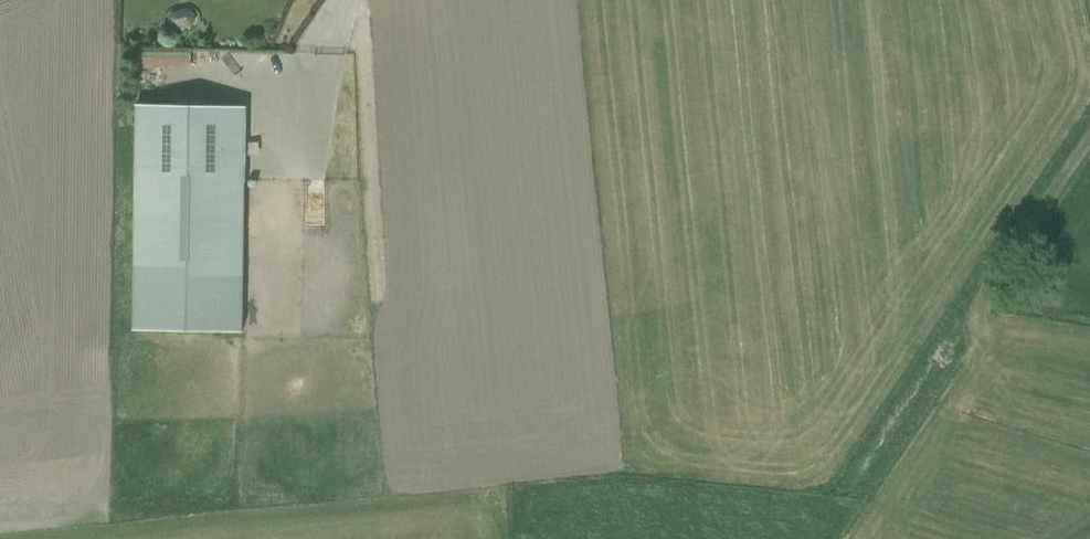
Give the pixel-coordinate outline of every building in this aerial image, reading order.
[(140,51),(140,66),(214,65),(214,50),(140,51)] [(243,334),(248,109),(141,107),(137,331),(243,334)]
